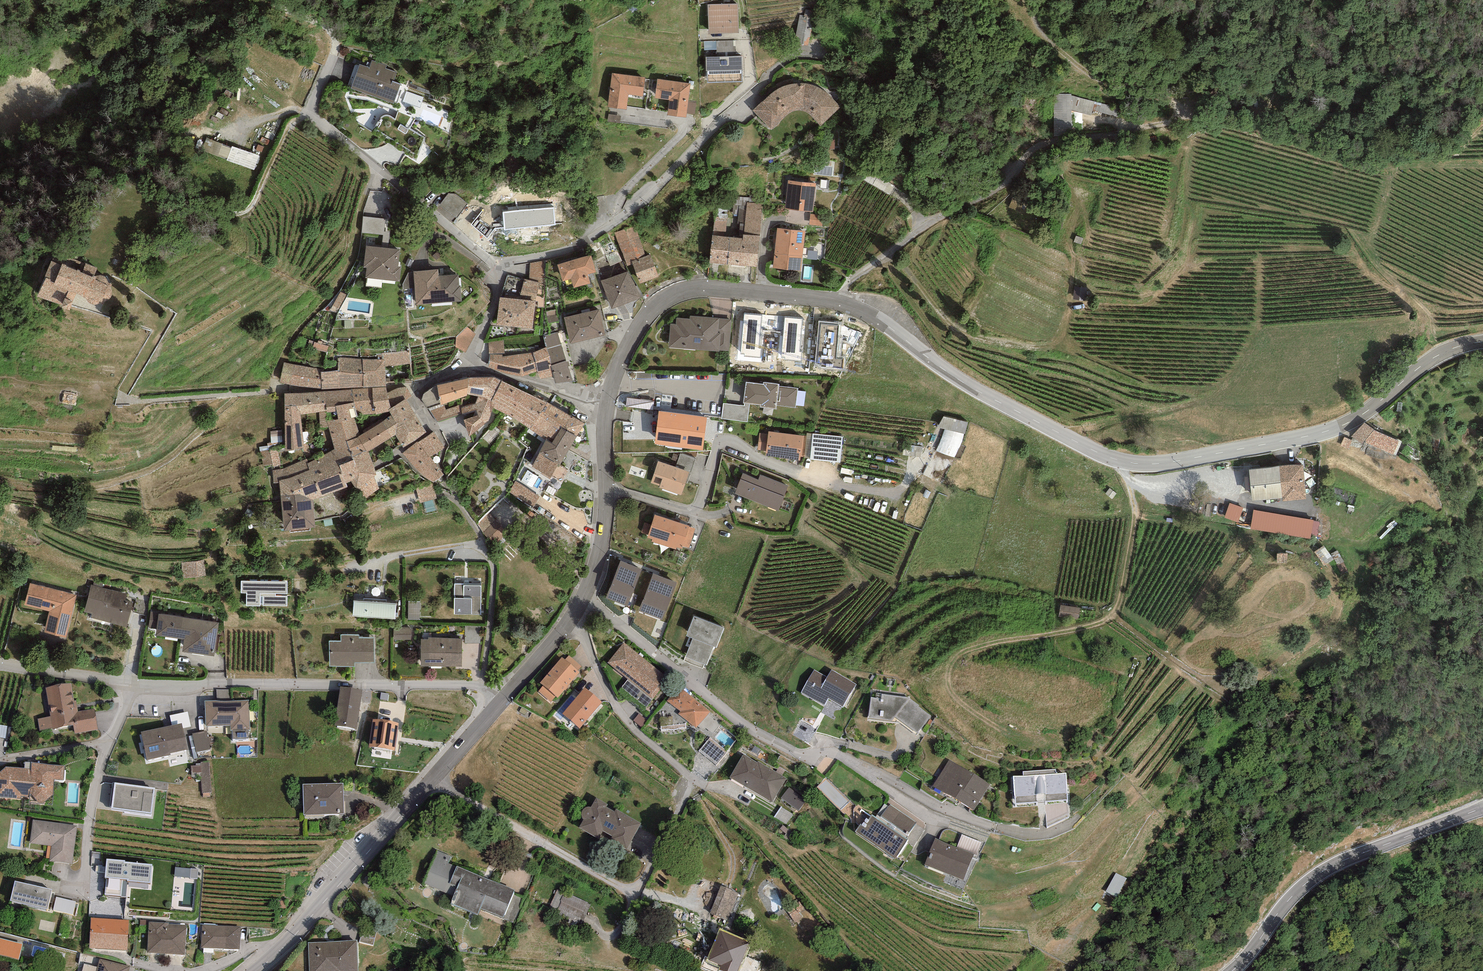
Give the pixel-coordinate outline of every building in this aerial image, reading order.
[(738,3),(708,4),(708,34),(739,33),(738,3)] [(804,16),(800,15),(794,43),(809,46),(815,11),(805,10),(804,16)] [(735,40),(716,41),(716,50),(716,56),(736,56),(736,55),(735,40)] [(716,50),(716,41),(704,41),(704,50),(716,50)] [(716,56),(706,57),(706,71),(708,71),(708,74),(741,74),(741,70),(742,70),(742,56),(736,56),(716,56)] [(394,103),(400,84),(393,82),(397,72),(386,68),(387,65),(372,60),(369,68),(360,64),(351,89),(394,103)] [(646,77),(612,73),(608,107),(627,109),(629,94),(643,96),(646,77)] [(691,83),(657,79),(655,98),(669,100),(667,115),(686,118),(687,114),(688,101),(691,83)] [(776,90),(753,110),(771,130),(781,121),(789,114),(792,112),(795,111),(798,110),(801,110),(804,111),(806,112),(808,113),(820,126),(841,108),(836,102),(833,100),(831,98),(828,95),(826,92),(822,90),(819,88),(816,87),(814,86),(811,84),(808,84),(804,83),(800,83),(794,84),(788,85),(783,87),(779,88),(776,90)] [(1073,95),(1052,95),(1053,135),(1076,134),(1075,111),(1092,117),(1094,113),(1120,121),(1123,109),(1073,95)] [(696,102),(688,101),(687,114),(695,115),(696,102)] [(621,116),(609,114),(608,122),(620,123),(621,116)] [(416,161),(425,137),(395,118),(394,117),(391,116),(387,115),(384,115),(383,116),(380,118),(372,132),(416,161)] [(256,155),(207,136),(202,149),(251,167),(256,155)] [(816,184),(788,181),(785,209),(813,212),(816,184)] [(456,194),(448,193),(441,205),(457,219),(468,205),(456,194)] [(744,234),(760,236),(763,203),(746,202),(744,234)] [(554,208),(503,212),(505,229),(555,225),(554,208)] [(362,231),(384,233),(386,216),(363,214),(362,231)] [(813,214),(811,214),(809,226),(823,227),(824,216),(813,214)] [(725,236),(727,218),(714,217),(712,235),(725,236)] [(635,226),(614,233),(627,266),(633,264),(632,261),(645,256),(635,226)] [(805,232),(777,228),(773,268),(801,271),(805,232)] [(730,237),(727,265),(757,267),(760,236),(744,234),(743,234),(743,238),(730,237)] [(710,263),(727,265),(730,237),(725,236),(712,235),(710,263)] [(366,268),(365,278),(399,281),(401,267),(398,267),(400,249),(366,246),(364,267),(366,268)] [(442,253),(438,249),(432,254),(436,259),(442,253)] [(633,264),(640,283),(658,276),(650,254),(645,256),(632,261),(633,264)] [(571,279),(573,288),(590,283),(587,274),(596,272),(591,255),(557,264),(562,281),(571,279)] [(62,265),(51,260),(37,297),(61,304),(59,307),(70,310),(76,293),(88,298),(88,301),(90,304),(94,306),(98,306),(101,305),(104,303),(107,301),(110,298),(112,294),(112,291),(111,285),(109,281),(107,278),(104,276),(100,275),(98,275),(95,276),(93,275),(96,267),(85,263),(67,257),(65,265),(62,263),(62,265)] [(545,260),(530,263),(529,280),(540,283),(544,284),(545,260)] [(415,288),(416,305),(462,301),(461,286),(459,286),(458,274),(439,276),(439,269),(413,271),(414,273),(415,288)] [(601,281),(611,309),(642,297),(628,272),(601,281)] [(403,289),(415,288),(414,273),(408,273),(403,284),(403,289)] [(532,329),(535,301),(540,283),(529,280),(525,279),(519,299),(500,297),(497,325),(532,329)] [(1087,286),(1075,285),(1073,296),(1085,298),(1087,286)] [(347,294),(340,290),(333,303),(339,308),(347,294)] [(557,308),(546,310),(548,321),(559,319),(557,308)] [(606,336),(599,310),(564,318),(570,344),(606,336)] [(762,316),(744,314),(741,354),(744,354),(744,357),(760,358),(761,348),(759,348),(762,316)] [(670,323),(668,347),(719,352),(719,350),(721,333),(718,333),(719,318),(690,316),(690,319),(676,318),(676,324),(670,323)] [(802,319),(785,317),(782,357),(785,357),(785,360),(802,362),(803,352),(799,351),(802,319)] [(719,350),(728,351),(731,319),(719,318),(718,333),(721,333),(719,350)] [(840,323),(818,321),(815,367),(844,369),(845,359),(837,358),(840,323)] [(476,331),(467,326),(456,336),(456,344),(460,346),(466,350),(476,331)] [(546,347),(547,349),(562,345),(557,332),(543,336),(546,347)] [(329,344),(310,338),(308,345),(327,351),(329,344)] [(504,340),(488,342),(489,354),(502,354),(504,354),(504,340)] [(562,345),(547,349),(551,365),(553,376),(555,384),(573,382),(562,345)] [(502,354),(489,354),(488,367),(522,376),(538,371),(540,379),(553,376),(551,365),(547,349),(546,347),(533,353),(502,357),(502,354)] [(409,350),(381,353),(382,360),(362,359),(363,388),(386,386),(385,367),(410,364),(409,350)] [(362,359),(339,357),(338,370),(340,388),(363,388),(362,359)] [(322,389),(321,372),(321,369),(284,363),(280,382),(322,389)] [(322,389),(340,388),(338,370),(321,372),(322,389)] [(494,377),(468,378),(467,394),(479,396),(475,404),(461,407),(462,414),(477,411),(478,415),(464,420),(469,437),(494,417),(493,409),(491,401),(502,381),(494,377)] [(467,396),(467,394),(468,378),(437,385),(441,405),(444,403),(467,396)] [(546,403),(547,402),(502,381),(491,401),(493,409),(529,429),(539,416),(546,403)] [(779,384),(764,382),(764,384),(746,382),(743,403),(745,403),(750,404),(761,405),(760,407),(776,409),(776,405),(796,407),(798,388),(779,386),(779,384)] [(427,409),(428,408),(441,405),(437,385),(424,395),(421,400),(427,409)] [(397,388),(387,393),(391,408),(406,399),(407,400),(412,396),(406,386),(397,388)] [(351,389),(352,390),(357,415),(376,414),(389,411),(388,410),(391,408),(387,393),(386,387),(372,388),(351,389)] [(352,390),(326,391),(327,411),(327,413),(336,411),(339,420),(354,417),(357,416),(357,415),(352,390)] [(326,391),(301,393),(304,414),(319,412),(320,427),(328,427),(327,421),(327,413),(327,411),(326,391)] [(304,414),(301,393),(285,394),(286,451),(304,448),(300,414),(304,414)] [(403,448),(427,432),(407,400),(406,399),(391,408),(388,410),(389,411),(391,416),(382,422),(392,438),(395,435),(403,448)] [(571,416),(547,402),(546,403),(539,416),(560,430),(561,427),(564,429),(571,416)] [(461,407),(460,405),(446,409),(444,403),(441,405),(428,408),(437,421),(462,414),(461,407)] [(744,406),(723,403),(722,419),(747,422),(750,404),(745,403),(744,406)] [(678,447),(683,414),(659,411),(655,444),(678,447)] [(707,417),(683,414),(678,447),(703,451),(707,417)] [(552,444),(560,430),(539,416),(529,429),(546,440),(552,444)] [(585,424),(571,416),(564,429),(577,436),(585,424)] [(968,423),(944,416),(937,427),(945,429),(964,434),(965,434),(968,423)] [(339,420),(327,421),(328,427),(334,449),(340,466),(354,460),(353,457),(347,442),(358,437),(360,436),(354,417),(339,420)] [(368,452),(392,438),(382,422),(360,436),(358,437),(347,442),(353,457),(366,450),(368,452)] [(1364,442),(1373,430),(1374,429),(1364,423),(1351,437),(1363,444),(1364,442)] [(564,429),(561,427),(560,430),(552,444),(546,440),(539,453),(540,454),(532,466),(550,479),(558,464),(560,465),(577,436),(564,429)] [(961,446),(964,434),(945,429),(941,440),(936,451),(954,458),(961,446)] [(282,430),(271,431),(271,443),(267,444),(268,446),(259,447),(260,451),(277,448),(276,445),(282,444),(282,442),(282,430)] [(1399,441),(1373,430),(1364,442),(1393,455),(1399,441)] [(806,436),(769,431),(768,433),(760,432),(758,450),(766,451),(765,456),(800,460),(801,457),(804,457),(806,436)] [(430,458),(444,447),(434,432),(418,443),(430,458)] [(810,458),(813,434),(807,433),(806,436),(804,457),(810,458)] [(843,437),(813,434),(810,458),(810,459),(840,463),(843,437)] [(1352,440),(1345,437),(1341,446),(1348,449),(1352,440)] [(434,482),(444,475),(430,458),(418,443),(417,442),(403,453),(424,476),(434,482)] [(925,447),(906,444),(904,454),(924,457),(925,447)] [(277,448),(260,451),(263,467),(280,464),(277,448)] [(309,462),(307,463),(310,470),(312,469),(322,497),(347,487),(346,483),(340,466),(334,449),(309,462)] [(377,475),(368,452),(366,450),(353,457),(354,460),(340,466),(346,483),(351,482),(356,487),(365,499),(379,488),(374,475),(377,475)] [(695,459),(680,454),(675,468),(689,472),(691,473),(695,459)] [(274,484),(280,483),(279,480),(297,475),(310,470),(307,463),(309,462),(307,458),(283,469),(273,470),(274,484)] [(659,488),(681,495),(689,472),(675,468),(658,462),(651,483),(660,486),(659,488)] [(1249,470),(1252,501),(1282,498),(1283,501),(1306,499),(1303,465),(1249,470)] [(310,470),(297,475),(305,496),(314,500),(322,497),(312,469),(310,470)] [(539,477),(527,470),(521,481),(532,487),(539,477)] [(743,473),(735,494),(778,511),(788,486),(760,475),(758,480),(743,473)] [(284,531),(316,527),(314,500),(305,496),(297,475),(279,480),(280,483),(284,531)] [(540,496),(516,482),(510,492),(534,506),(540,496)] [(432,484),(416,489),(419,498),(421,503),(436,498),(435,494),(432,484)] [(1243,508),(1229,503),(1224,518),(1238,522),(1243,508)] [(1310,539),(1311,535),(1317,536),(1320,522),(1313,521),(1313,520),(1254,510),(1250,529),(1310,539)] [(508,532),(490,512),(478,523),(486,531),(496,542),(508,532)] [(689,526),(655,515),(647,538),(653,539),(652,542),(676,550),(677,547),(682,549),(683,546),(689,527),(689,526)] [(695,529),(689,527),(683,546),(689,548),(695,529)] [(1334,560),(1324,546),(1314,552),(1324,566),(1334,560)] [(1348,569),(1338,550),(1331,553),(1334,558),(1341,573),(1348,569)] [(1287,553),(1277,553),(1277,563),(1287,563),(1287,553)] [(620,560),(606,598),(627,606),(642,569),(620,560)] [(204,561),(181,563),(183,579),(205,575),(204,561)] [(653,573),(639,611),(662,620),(676,582),(653,573)] [(247,593),(247,606),(287,606),(287,582),(241,581),(241,593),(247,593)] [(30,583),(24,605),(49,611),(44,633),(66,638),(77,595),(30,583)] [(463,584),(455,584),(454,614),(481,615),(481,586),(463,586),(463,584)] [(91,614),(90,618),(127,627),(133,602),(125,600),(127,594),(91,585),(84,612),(91,614)] [(396,604),(386,604),(387,600),(364,598),(364,602),(353,601),(353,616),(395,619),(396,604)] [(150,602),(136,599),(133,612),(147,615),(150,602)] [(420,602),(409,602),(408,620),(420,620),(420,602)] [(1081,606),(1062,603),(1060,615),(1080,617),(1081,606)] [(157,629),(159,613),(159,610),(151,609),(149,628),(157,629)] [(214,656),(219,623),(159,613),(157,629),(155,636),(184,640),(182,652),(214,656)] [(724,628),(694,616),(686,636),(692,638),(683,661),(703,669),(705,664),(707,665),(714,647),(716,648),(724,628)] [(480,626),(465,626),(465,643),(480,643),(480,626)] [(412,628),(394,627),(393,640),(412,640),(412,628)] [(355,667),(355,662),(374,662),(374,638),(359,638),(359,635),(341,635),(341,641),(329,641),(330,667),(355,667)] [(421,639),(421,666),(462,666),(462,638),(428,638),(428,639),(421,639)] [(608,663),(628,679),(622,687),(646,706),(652,699),(669,678),(625,642),(608,663)] [(565,660),(562,657),(539,683),(543,686),(538,691),(551,703),(556,696),(558,698),(580,672),(578,670),(582,666),(569,655),(565,660)] [(857,683),(832,669),(828,677),(814,669),(800,693),(824,706),(828,699),(843,707),(857,683)] [(53,729),(73,725),(71,713),(78,712),(76,700),(74,701),(71,683),(45,688),(50,716),(37,719),(40,730),(52,728),(53,729)] [(696,728),(710,712),(679,686),(667,700),(681,711),(678,714),(696,728)] [(363,690),(340,687),(335,726),(357,729),(363,690)] [(602,702),(584,687),(562,714),(580,729),(602,702)] [(217,689),(217,701),(232,701),(232,689),(217,689)] [(910,697),(882,694),(881,699),(871,696),(868,719),(900,723),(916,735),(931,716),(918,706),(920,705),(910,697)] [(217,701),(205,701),(206,726),(230,726),(230,730),(233,730),(233,739),(248,738),(248,730),(250,730),(249,700),(232,701),(217,701)] [(94,709),(78,712),(71,713),(73,725),(75,734),(98,729),(94,709)] [(188,712),(170,715),(172,725),(182,723),(183,728),(191,727),(188,712)] [(646,720),(639,714),(633,721),(641,727),(646,720)] [(399,723),(373,719),(369,746),(394,750),(399,723)] [(172,725),(141,732),(147,760),(171,755),(170,753),(187,749),(183,728),(182,723),(172,725)] [(207,731),(192,734),(196,752),(210,750),(207,731)] [(727,752),(710,738),(699,751),(716,765),(727,752)] [(757,763),(744,754),(730,777),(772,803),(787,778),(758,761),(757,763)] [(989,784),(948,760),(933,786),(973,811),(989,784)] [(209,761),(201,762),(201,764),(196,764),(196,766),(191,766),(191,776),(201,776),(202,793),(211,792),(209,761)] [(21,799),(21,796),(30,797),(30,794),(31,794),(39,803),(43,803),(53,795),(54,779),(63,780),(64,765),(51,765),(31,762),(31,768),(6,767),(0,772),(0,796),(21,799)] [(1013,776),(1015,803),(1068,800),(1066,773),(1056,774),(1055,769),(1023,771),(1024,775),(1013,776)] [(155,787),(115,782),(111,809),(152,814),(155,787)] [(343,783),(303,784),(304,815),(344,814),(343,783)] [(806,801),(789,788),(781,798),(798,811),(806,801)] [(626,850),(641,823),(616,809),(615,811),(606,807),(608,804),(596,797),(590,807),(588,807),(586,807),(584,808),(582,810),(581,813),(581,815),(582,817),(583,819),(579,828),(599,839),(603,831),(612,836),(610,841),(626,850)] [(890,804),(881,817),(908,835),(916,823),(890,804)] [(793,814),(781,807),(775,817),(787,824),(793,814)] [(895,859),(908,839),(872,815),(869,820),(867,818),(862,825),(860,824),(855,832),(895,859)] [(77,825),(32,820),(30,843),(52,845),(50,861),(73,864),(77,825)] [(982,842),(962,835),(957,847),(974,854),(976,856),(982,842)] [(947,844),(935,838),(924,865),(963,879),(974,854),(957,847),(947,844)] [(514,892),(515,890),(457,866),(457,867),(448,863),(451,856),(436,850),(422,883),(454,896),(450,904),(478,915),(480,909),(503,919),(514,892)] [(125,860),(107,858),(105,877),(107,877),(105,894),(121,896),(125,897),(127,881),(150,883),(152,864),(125,861),(125,860)] [(175,867),(174,876),(197,878),(198,869),(175,867)] [(1116,872),(1106,892),(1117,897),(1127,878),(1116,872)] [(52,890),(15,881),(10,901),(47,909),(52,890)] [(738,893),(721,886),(710,913),(727,920),(738,893)] [(591,903),(557,890),(549,910),(582,924),(591,903)] [(524,897),(514,892),(503,919),(514,923),(524,897)] [(76,902),(56,897),(53,909),(73,914),(76,902)] [(129,920),(91,918),(89,948),(127,950),(129,920)] [(169,923),(149,921),(147,953),(185,955),(186,925),(169,924),(169,923)] [(241,927),(202,924),(201,948),(239,950),(241,927)] [(719,929),(708,957),(705,956),(701,967),(710,970),(723,970),(725,970),(737,970),(749,942),(719,929)] [(376,933),(363,930),(360,943),(373,946),(376,933)] [(0,938),(0,955),(19,960),(23,944),(0,938)] [(310,970),(358,970),(357,940),(308,942),(310,970)] [(100,959),(97,967),(96,970),(129,970),(130,966),(100,959)]
